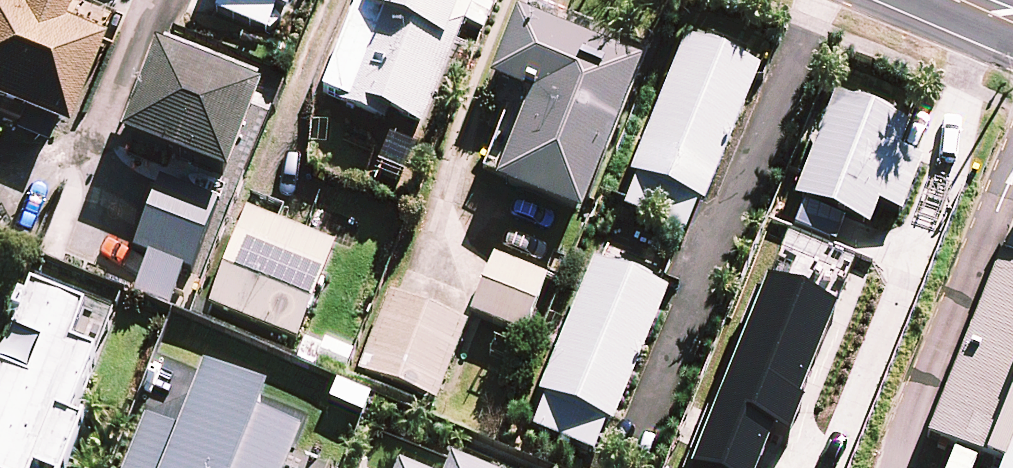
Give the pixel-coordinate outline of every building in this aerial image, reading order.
[(58,127),(97,26),(29,0),(0,0),(0,104),(58,127)] [(286,12),(290,0),(223,0),(218,12),(265,31),(275,7),(286,12)] [(364,10),(355,6),(323,90),(337,95),(331,110),(383,130),(389,115),(423,128),(464,22),(481,28),(492,0),(368,0),(364,10)] [(489,84),(511,93),(478,171),(495,177),(493,183),(577,217),(638,69),(516,18),(489,84)] [(756,69),(685,41),(618,205),(690,234),(756,69)] [(256,90),(152,51),(118,141),(222,180),(256,90)] [(907,122),(836,93),(794,198),(867,227),(877,203),(901,212),(921,161),(896,151),(907,122)] [(215,206),(157,184),(133,250),(191,272),(215,206)] [(331,248),(246,214),(209,304),(294,339),(331,248)] [(1012,384),(1012,236),(1007,234),(926,435),(983,458),(1012,384)] [(828,267),(793,250),(732,380),(805,414),(858,302),(820,284),(828,267)] [(545,281),(491,260),(470,316),(524,336),(545,281)] [(532,428),(592,452),(604,422),(610,425),(666,290),(594,260),(539,396),(544,398),(532,428)] [(83,428),(69,422),(117,313),(34,277),(0,357),(0,467),(66,467),(83,428)] [(463,324),(390,295),(360,369),(434,398),(463,324)] [(304,461),(293,456),(308,421),(262,401),(203,375),(177,434),(145,420),(123,467),(301,467),(304,461)] [(983,458),(982,461),(998,467),(1012,467),(1012,384),(983,458)]
